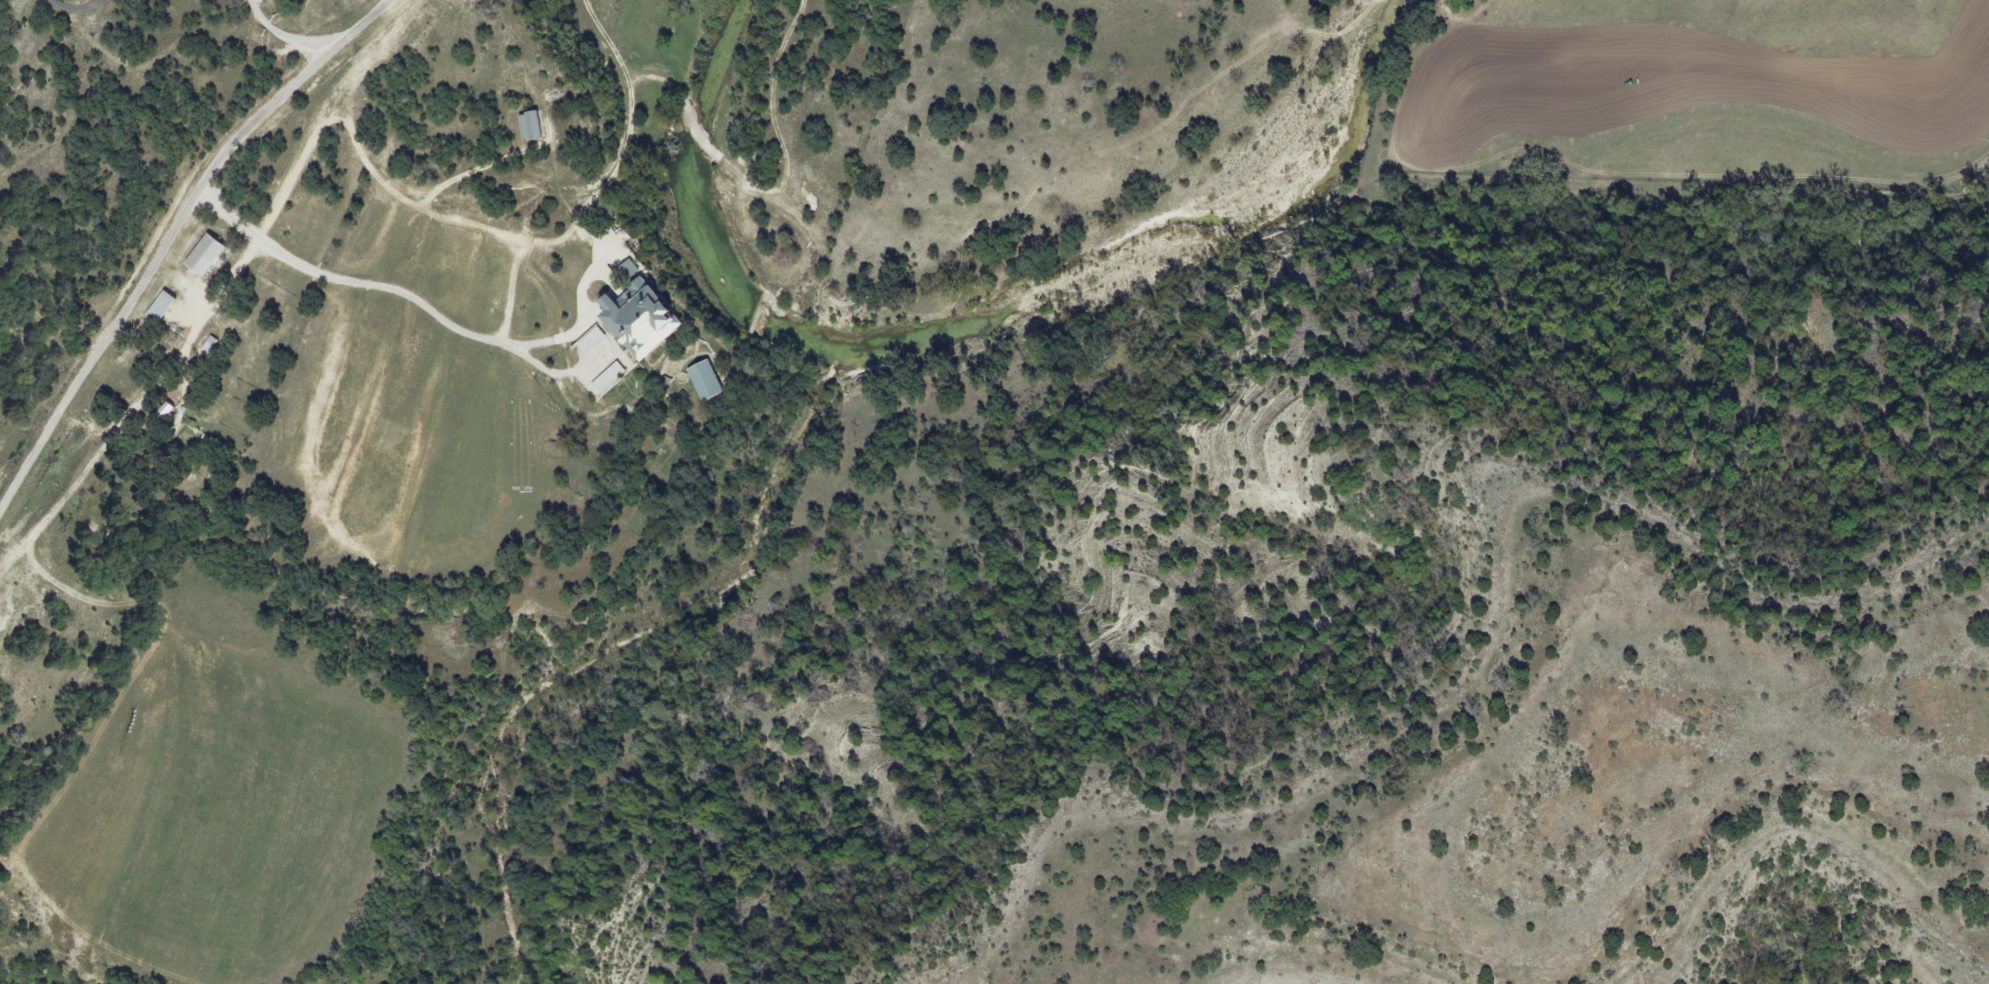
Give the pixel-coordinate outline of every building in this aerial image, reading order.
[(514,115),(519,143),(539,140),(534,112),(514,115)] [(182,261),(200,280),(209,272),(208,270),(225,254),(209,236),(182,261)] [(678,322),(632,277),(615,296),(608,289),(595,302),(603,310),(593,320),(637,364),(678,322)] [(175,302),(163,292),(144,315),(156,325),(175,302)]
